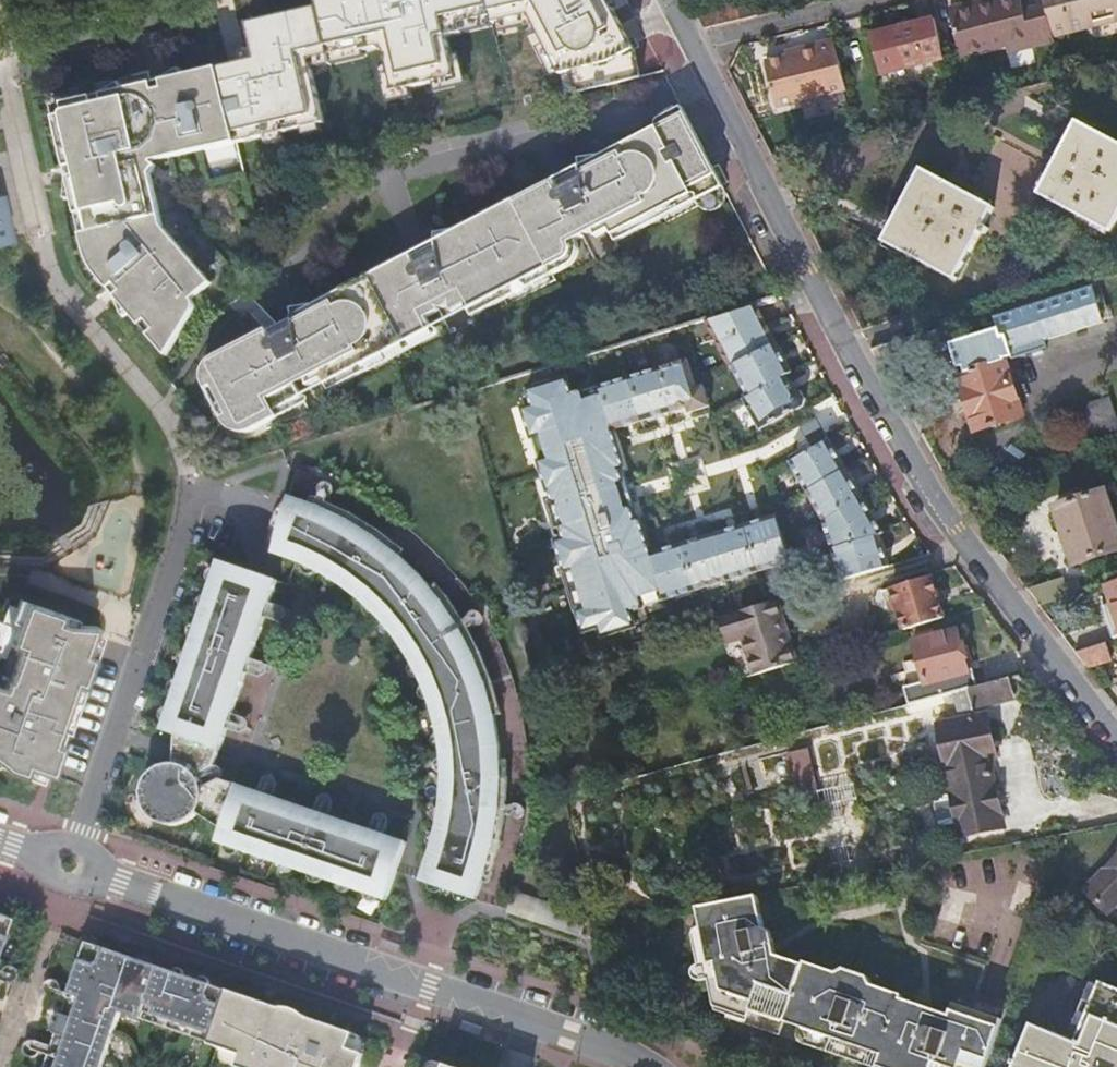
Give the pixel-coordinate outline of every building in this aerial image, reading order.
[(221,66),(238,141),(329,120),(316,66),(368,55),(366,48),(382,45),(390,49),(394,67),(384,72),(390,99),(416,92),(414,85),(438,80),(439,88),(472,81),(468,69),(505,59),(510,70),(519,80),(525,85),(526,89),(525,98),(643,74),(639,48),(613,0),(322,0),(323,3),(249,20),(258,57),(221,66)] [(294,7),(292,0),(277,0),(250,8),(253,19),(294,7)] [(996,5),(994,0),(993,0),(949,14),(950,19),(996,5)] [(1045,0),(1042,0),(1024,5),(1023,0),(1012,0),(996,5),(950,19),(962,62),(1008,48),(1031,42),(1034,49),(1056,43),(1055,39),(1045,0)] [(1055,39),(1071,34),(1071,31),(1116,17),(1116,0),(1045,0),(1055,39)] [(934,18),(871,33),(882,74),(944,59),(934,18)] [(847,91),(833,36),(796,47),(796,51),(784,55),(764,61),(776,107),(847,91)] [(1010,56),(1034,49),(1031,42),(1008,48),(1010,56)] [(796,51),(796,47),(783,50),(784,55),(796,51)] [(235,145),(217,70),(47,111),(65,191),(69,208),(72,219),(75,231),(81,244),(91,258),(108,280),(164,353),(186,317),(189,312),(190,309),(191,305),(191,301),(190,297),(227,264),(181,217),(170,160),(235,145)] [(276,407),(713,182),(678,114),(224,346),(210,353),(205,356),(201,361),(200,366),(197,372),(197,379),(198,385),(204,383),(220,414),(215,417),(217,420),(222,424),(228,429),(236,431),(241,432),(247,430),(278,414),(276,407)] [(883,243),(955,280),(981,233),(1010,246),(1039,194),(1112,231),(1116,221),(1116,143),(1076,122),(1052,168),(998,140),(969,194),(922,170),(883,243)] [(10,242),(0,199),(0,244),(10,242)] [(1105,323),(1092,283),(995,314),(1000,330),(952,344),(959,368),(965,367),(967,374),(959,377),(976,432),(1024,417),(1006,360),(1013,357),(1014,361),(1048,351),(1045,341),(1105,323)] [(763,305),(508,369),(586,659),(901,550),(837,452),(788,363),(763,305)] [(301,505),(283,497),(271,493),(253,549),(263,553),(279,561),(297,571),(324,588),(340,603),(356,618),(370,636),(384,654),(393,670),(403,690),(411,708),(415,726),(421,742),(425,760),(427,777),(428,795),(427,817),(426,835),(424,850),(421,867),(416,884),(475,905),(480,889),(486,866),(491,842),(492,824),(493,802),(492,783),(492,767),(490,755),(487,735),(484,723),(479,705),(476,695),(472,683),(465,669),(459,655),(453,642),(444,629),(435,614),(426,602),(415,586),(403,575),(393,564),(383,555),(370,546),(354,534),(339,525),(320,514),(301,505)] [(1057,508),(1075,565),(1116,552),(1116,531),(1105,493),(1057,508)] [(216,564),(202,603),(230,701),(268,583),(216,564)] [(932,577),(892,589),(905,628),(943,615),(932,577)] [(1094,588),(1095,591),(1106,587),(1112,607),(1115,616),(1107,618),(1108,620),(1115,618),(1116,623),(1116,581),(1094,588)] [(17,598),(0,649),(0,768),(48,784),(102,627),(17,598)] [(775,602),(724,618),(732,643),(746,638),(757,672),(794,661),(775,602)] [(230,701),(202,603),(157,735),(166,739),(157,767),(154,770),(148,775),(144,781),(139,791),(140,803),(143,811),(154,820),(165,823),(174,823),(184,818),(191,811),(218,827),(214,842),(277,864),(259,800),(231,791),(227,802),(208,794),(195,770),(200,749),(212,754),(230,701)] [(1115,616),(1112,607),(1104,609),(1107,618),(1115,616)] [(1114,637),(1116,636),(1116,623),(1115,618),(1108,620),(1114,637)] [(966,671),(956,632),(914,644),(919,661),(904,665),(911,688),(906,690),(910,704),(972,687),(975,686),(971,670),(966,671)] [(1106,642),(1075,652),(1086,668),(1112,659),(1106,642)] [(975,686),(972,687),(978,706),(1032,693),(1016,676),(975,686)] [(998,757),(989,715),(939,724),(962,838),(1004,828),(991,759),(998,757)] [(398,848),(259,800),(277,864),(383,900),(395,858),(398,848)] [(1088,894),(1108,913),(1116,904),(1116,864),(1088,894)] [(755,897),(694,909),(704,970),(713,971),(725,1018),(871,1066),(989,1066),(1003,1024),(955,1008),(952,1018),(763,950),(755,897)] [(225,989),(82,941),(41,1066),(100,1066),(117,1014),(206,1045),(225,989)] [(1075,1041),(1032,1024),(1016,1066),(1116,1066),(1116,990),(1099,984),(1075,1041)] [(225,989),(206,1045),(255,1062),(253,1066),(339,1066),(351,1031),(225,989)] [(424,1055),(420,1066),(458,1066),(424,1055)]
